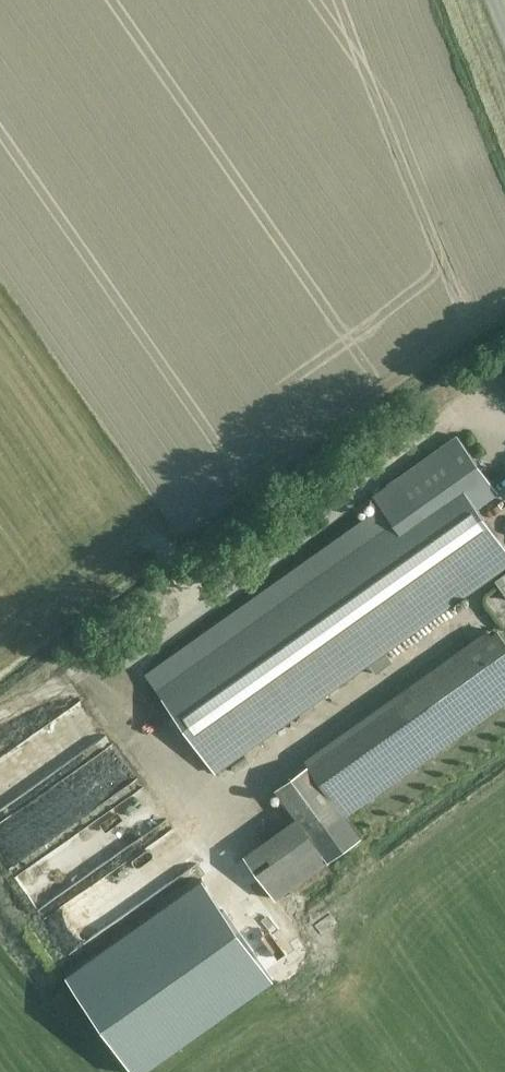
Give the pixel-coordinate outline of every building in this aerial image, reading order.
[(310,705),(504,567),(504,547),(477,507),(497,492),(456,434),(388,483),(403,504),(152,682),(216,772),(310,705)] [(482,614),(474,601),(453,613),(460,626),(482,614)] [(449,616),(407,647),(414,657),(456,626),(449,616)] [(504,703),(504,641),(497,631),(309,764),(346,816),(347,815),(504,703)] [(296,817),(328,860),(362,836),(347,815),(346,816),(309,764),(276,788),(296,817)] [(150,831),(172,815),(153,789),(131,805),(150,831)] [(9,874),(40,848),(14,816),(0,827),(0,863),(9,874)] [(42,905),(110,850),(95,830),(26,885),(42,905)] [(130,1040),(259,949),(194,857),(65,947),(130,1040)]
